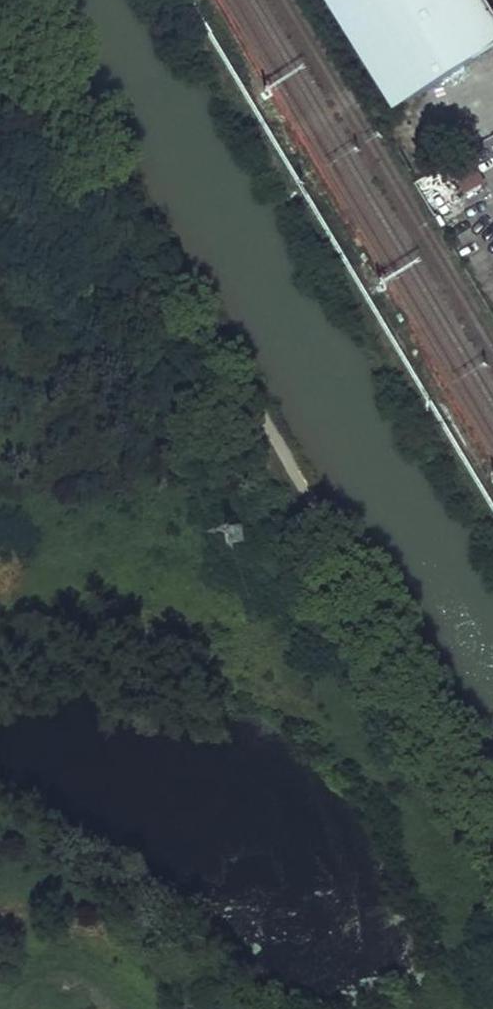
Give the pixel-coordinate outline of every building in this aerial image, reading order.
[(392,111),(404,103),(341,0),(324,0),(392,111)] [(404,103),(492,49),(492,17),(482,0),(341,0),(404,103)] [(464,167),(421,191),(436,217),(478,192),(464,167)]
